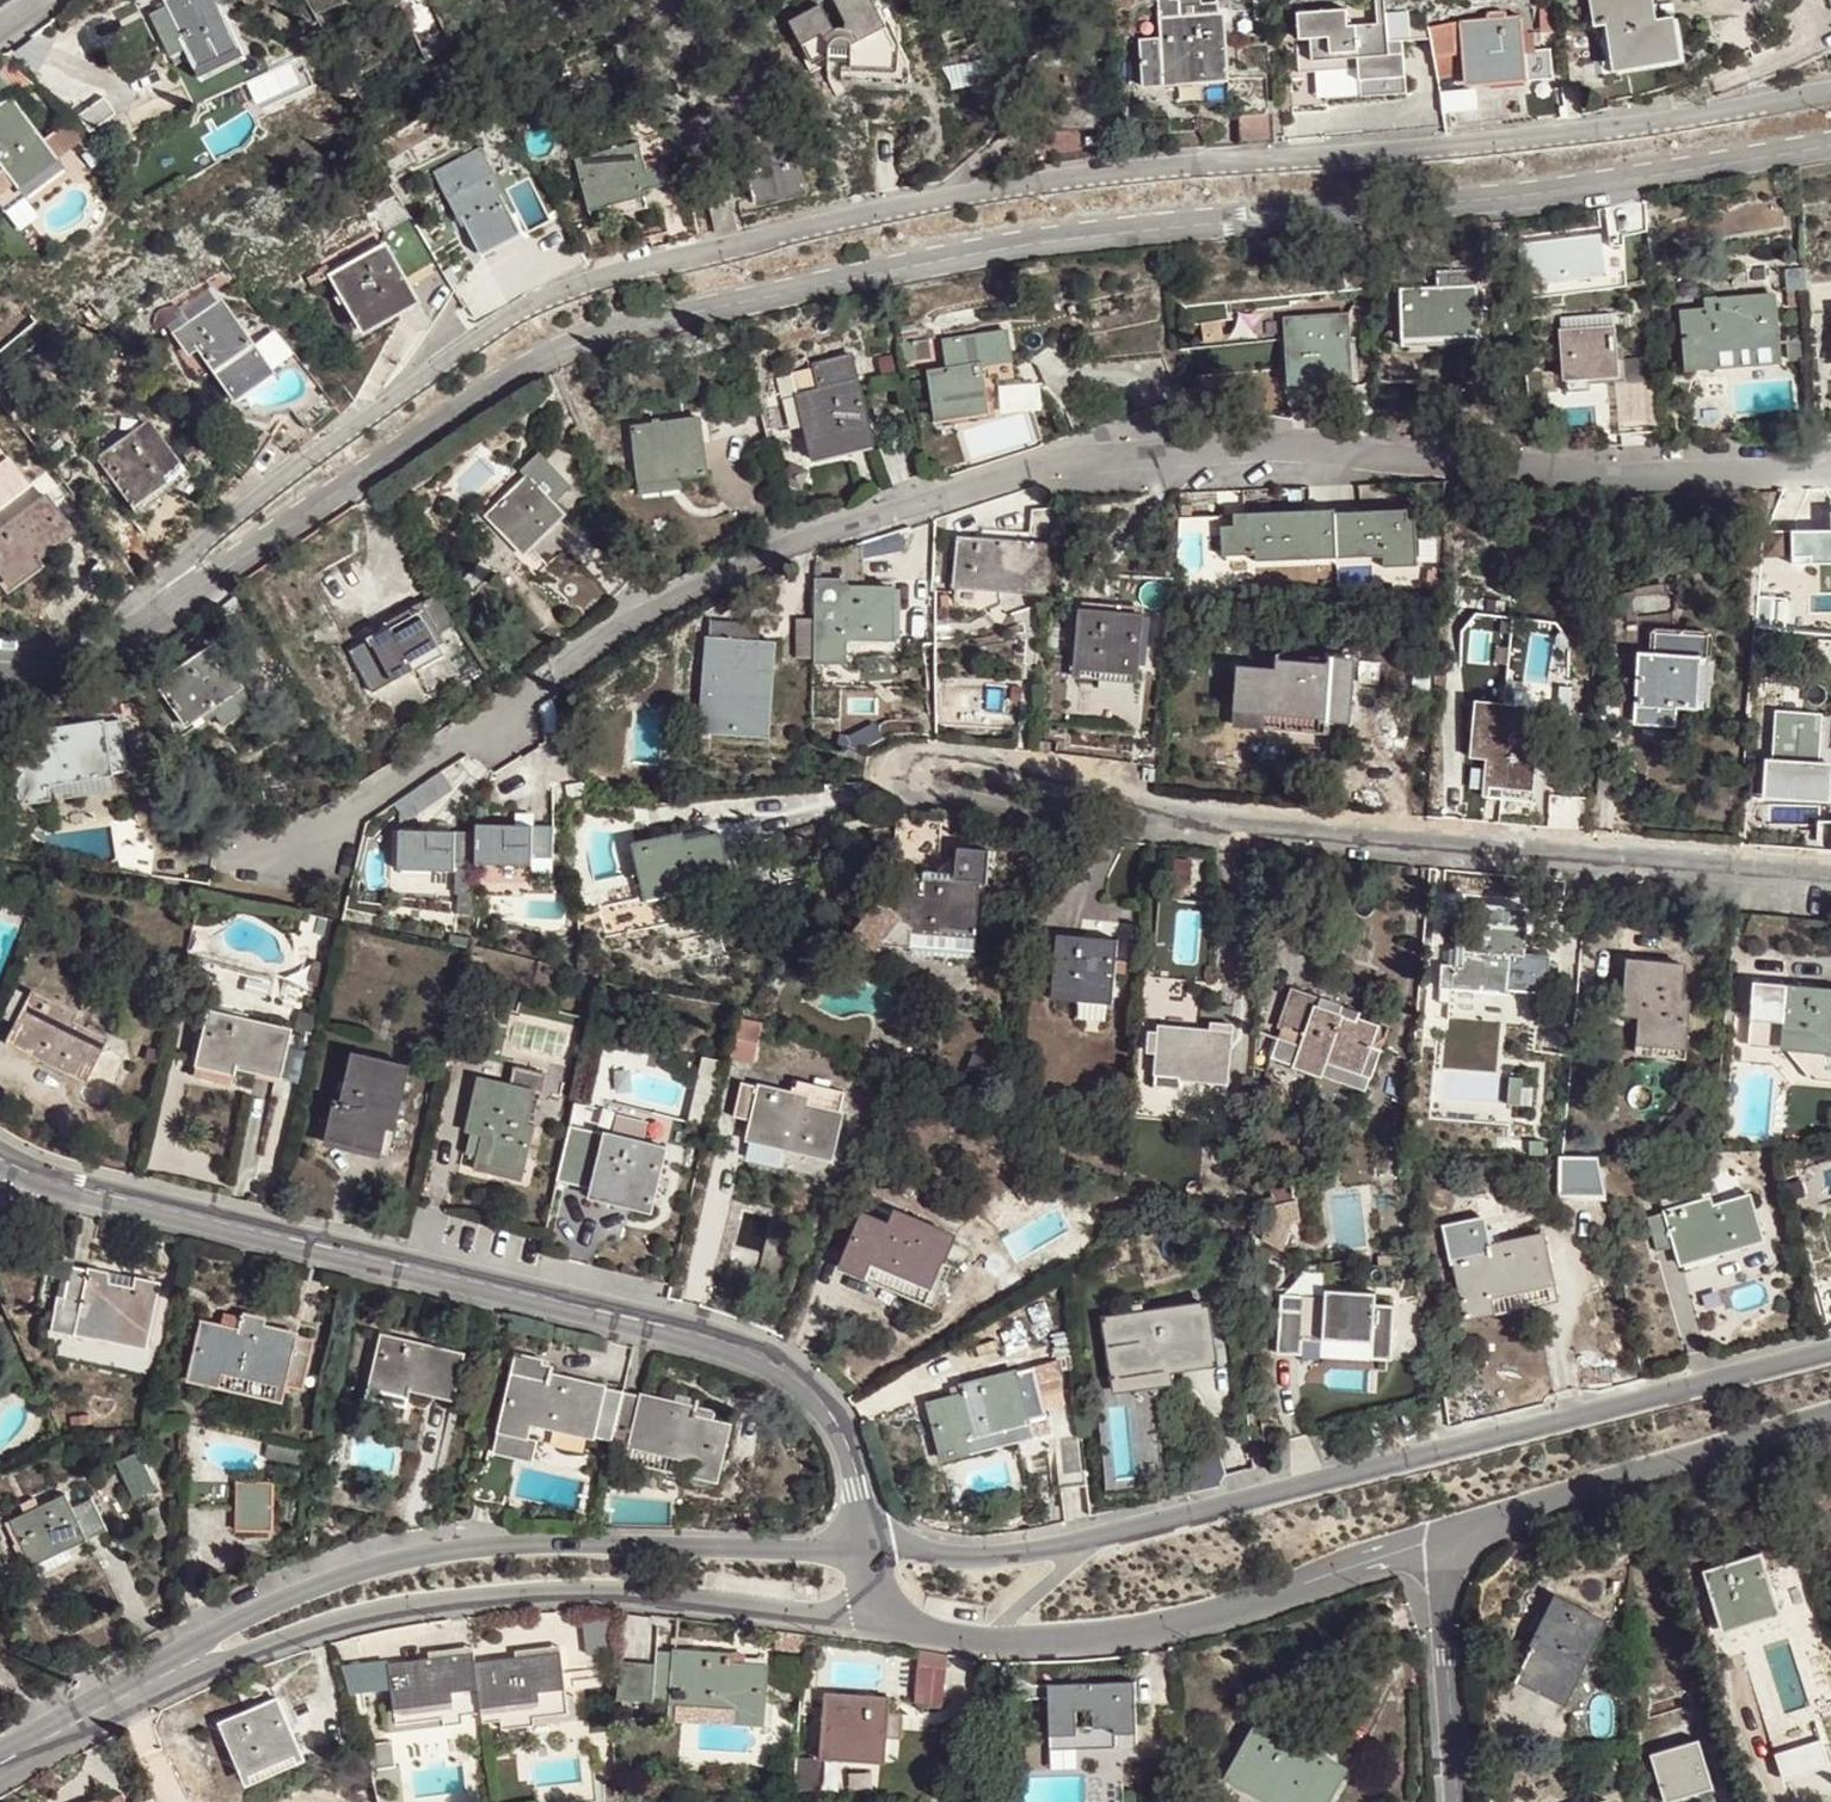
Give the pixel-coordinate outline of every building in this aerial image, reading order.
[(164,2),(184,48),(182,50),(196,77),(239,56),(212,0),(168,0),(164,2)] [(880,0),(837,0),(846,17),(843,23),(835,18),(826,0),(792,15),(813,60),(835,50),(854,51),(855,63),(876,65),(898,67),(900,45),(887,18),(882,19),(876,7),(882,3),(880,0)] [(1592,20),(1602,18),(1612,64),(1640,59),(1668,54),(1661,17),(1649,20),(1645,0),(1589,0),(1592,20)] [(1344,10),(1292,14),(1294,41),(1310,39),(1313,61),(1356,59),(1357,69),(1358,75),(1358,82),(1406,77),(1403,40),(1387,40),(1385,24),(1346,26),(1344,10)] [(1149,38),(1139,47),(1142,85),(1222,81),(1217,11),(1175,14),(1172,17),(1168,21),(1159,28),(1159,37),(1149,38)] [(1521,19),(1462,23),(1463,79),(1493,77),(1523,75),(1521,19)] [(1139,47),(1149,38),(1140,38),(1139,47)] [(1296,72),(1357,69),(1356,59),(1313,61),(1310,39),(1294,41),(1296,72)] [(1550,50),(1526,52),(1529,78),(1552,75),(1550,50)] [(33,83),(5,58),(26,88),(33,83)] [(1408,95),(1406,77),(1358,82),(1360,98),(1408,95)] [(6,98),(0,103),(0,170),(1,170),(16,190),(53,163),(6,98)] [(94,103),(106,120),(110,116),(99,99),(94,103)] [(75,117),(86,133),(106,120),(94,103),(75,117)] [(1092,104),(1077,123),(1093,123),(1092,104)] [(1235,146),(1268,144),(1266,115),(1233,117),(1234,132),(1235,146)] [(83,135),(86,133),(75,117),(73,119),(83,135)] [(789,132),(742,142),(756,199),(779,193),(802,187),(789,132)] [(439,169),(450,190),(493,169),(482,147),(439,169)] [(639,148),(577,161),(589,209),(666,192),(662,170),(645,174),(639,148)] [(493,169),(450,190),(466,222),(468,221),(481,250),(501,240),(520,230),(507,201),(509,200),(493,169)] [(712,235),(734,229),(726,195),(704,201),(712,235)] [(384,241),(329,268),(354,318),(381,305),(408,292),(384,241)] [(1469,287),(1394,294),(1399,355),(1427,353),(1427,343),(1474,338),(1469,287)] [(227,298),(169,334),(200,382),(215,372),(228,392),(267,368),(227,298)] [(1732,356),(1774,352),(1767,302),(1702,309),(1703,317),(1676,320),(1681,375),(1735,368),(1732,356)] [(1342,311),(1279,315),(1282,372),(1314,370),(1346,367),(1342,311)] [(1607,328),(1555,332),(1558,379),(1612,374),(1607,328)] [(1005,330),(942,341),(944,356),(951,355),(954,368),(928,373),(936,417),(983,409),(975,365),(984,363),(986,378),(992,377),(993,382),(1013,380),(1009,357),(1012,357),(1005,330)] [(1065,339),(1035,353),(1044,380),(1078,360),(1065,339)] [(1775,364),(1774,352),(1732,356),(1735,368),(1775,364)] [(820,391),(856,381),(848,354),(830,358),(812,363),(820,391)] [(858,441),(868,427),(856,381),(820,391),(797,397),(811,451),(858,441)] [(1396,383),(1379,385),(1381,416),(1399,415),(1396,383)] [(632,428),(638,475),(677,470),(678,478),(707,476),(700,420),(632,428)] [(179,469),(145,424),(95,459),(129,504),(154,487),(179,469)] [(868,427),(858,441),(869,437),(868,427)] [(677,470),(638,475),(638,482),(678,478),(677,470)] [(558,519),(524,480),(485,513),(506,538),(513,532),(520,540),(538,525),(544,531),(558,519)] [(0,528),(0,575),(4,581),(37,557),(71,534),(45,495),(0,528)] [(1052,550),(1055,512),(1030,508),(1022,544),(1052,550)] [(1286,515),(1240,517),(1241,529),(1228,530),(1218,530),(1220,560),(1253,558),(1253,565),(1334,561),(1332,516),(1332,513),(1286,515)] [(1368,514),(1332,516),(1334,561),(1381,558),(1382,570),(1415,569),(1413,530),(1405,530),(1405,516),(1404,513),(1368,514)] [(1412,515),(1405,516),(1405,530),(1413,530),(1412,515)] [(1240,517),(1227,518),(1228,530),(1241,529),(1240,517)] [(1789,538),(1790,562),(1809,562),(1808,569),(1830,568),(1830,518),(1828,518),(1829,536),(1789,538)] [(1011,589),(1022,544),(954,529),(944,575),(1011,589)] [(887,589),(842,589),(842,638),(889,638),(887,589)] [(452,628),(435,596),(420,606),(437,636),(452,628)] [(437,636),(420,606),(387,624),(390,630),(348,654),(370,695),(413,671),(409,664),(442,645),(437,636)] [(1136,624),(1077,617),(1070,675),(1101,679),(1132,682),(1136,624)] [(748,644),(756,627),(707,621),(705,641),(748,644)] [(748,644),(711,731),(763,733),(765,707),(753,706),(756,627),(748,644)] [(1656,714),(1671,714),(1694,716),(1699,667),(1709,667),(1711,641),(1653,639),(1652,663),(1638,662),(1633,730),(1655,732),(1656,714)] [(709,733),(711,731),(748,644),(705,641),(703,669),(701,698),(710,700),(709,733)] [(446,653),(442,645),(409,664),(413,671),(446,653)] [(188,721),(231,691),(203,649),(155,683),(183,723),(188,721)] [(1260,710),(1320,716),(1342,717),(1346,668),(1275,662),(1275,654),(1271,654),(1270,670),(1235,667),(1230,723),(1259,726),(1260,710)] [(243,709),(231,691),(188,721),(192,727),(211,716),(219,727),(243,709)] [(1525,710),(1473,706),(1468,756),(1485,759),(1482,784),(1518,789),(1519,780),(1527,781),(1530,761),(1521,761),(1525,710)] [(111,708),(93,712),(104,763),(122,758),(111,708)] [(1318,730),(1320,716),(1260,710),(1259,726),(1318,730)] [(104,763),(93,712),(38,726),(39,734),(5,743),(18,798),(43,791),(40,778),(104,763)] [(1669,733),(1671,714),(1656,714),(1655,732),(1669,733)] [(1812,717),(1771,714),(1766,793),(1792,795),(1794,776),(1808,778),(1812,717)] [(108,871),(147,876),(150,847),(135,815),(112,819),(117,856),(114,862),(108,864),(108,871)] [(474,834),(473,867),(530,868),(530,860),(550,861),(551,829),(474,826),(474,834)] [(396,852),(396,872),(453,874),(453,866),(473,867),(474,834),(397,832),(396,852)] [(665,837),(638,901),(723,881),(718,857),(713,832),(672,839),(671,833),(666,835),(665,837)] [(665,837),(666,835),(630,846),(635,874),(627,875),(632,903),(638,901),(665,837)] [(919,890),(884,888),(878,950),(905,952),(906,940),(971,943),(975,886),(948,884),(920,882),(919,890)] [(1504,907),(1483,906),(1481,924),(1463,923),(1461,948),(1449,948),(1448,963),(1438,962),(1436,986),(1506,991),(1509,954),(1522,954),(1525,909),(1504,907)] [(1198,934),(1209,934),(1210,916),(1199,915),(1193,922),(1192,928),(1198,934)] [(1086,938),(1056,935),(1052,994),(1112,999),(1115,940),(1086,938)] [(1654,962),(1627,960),(1623,1013),(1638,1015),(1636,1044),(1674,1046),(1675,1035),(1684,1036),(1685,1016),(1677,1015),(1681,964),(1654,962)] [(1272,1053),(1320,1070),(1323,1059),(1359,1073),(1378,1021),(1360,1015),(1361,1009),(1340,1001),(1337,1011),(1316,1003),(1319,993),(1306,989),(1294,984),(1280,1024),(1283,1025),(1272,1053)] [(1749,1013),(1747,1039),(1780,1042),(1803,1044),(1802,1059),(1812,1071),(1830,1073),(1830,989),(1815,988),(1785,986),(1782,1015),(1749,1013)] [(31,993),(9,1035),(40,1052),(38,1059),(60,1070),(82,1081),(102,1038),(60,1018),(64,1010),(31,993)] [(233,1017),(207,1012),(196,1058),(275,1076),(287,1030),(245,1020),(244,1024),(232,1021),(233,1017)] [(1160,1029),(1157,1070),(1182,1072),(1182,1080),(1225,1083),(1231,1027),(1221,1026),(1211,1024),(1211,1034),(1160,1029)] [(40,1052),(9,1035),(6,1043),(38,1059),(40,1052)] [(376,1115),(387,1118),(394,1119),(407,1066),(352,1053),(338,1115),(332,1113),(329,1123),(327,1132),(370,1142),(376,1115)] [(1323,1059),(1320,1070),(1355,1082),(1359,1073),(1323,1059)] [(511,1087),(534,1093),(546,1096),(550,1076),(514,1068),(511,1087)] [(1270,1071),(1263,1092),(1283,1101),(1285,1095),(1284,1090),(1283,1086),(1282,1081),(1276,1075),(1270,1071)] [(524,1141),(534,1093),(511,1087),(481,1081),(468,1134),(472,1135),(470,1147),(480,1150),(477,1165),(497,1170),(517,1174),(520,1162),(528,1164),(532,1144),(524,1141)] [(793,1096),(740,1084),(732,1119),(749,1124),(747,1134),(783,1144),(781,1152),(829,1163),(840,1116),(792,1104),(793,1096)] [(695,1090),(690,1110),(709,1115),(714,1095),(695,1090)] [(690,1110),(688,1120),(707,1124),(709,1115),(690,1110)] [(378,1155),(387,1118),(376,1115),(370,1142),(327,1132),(325,1143),(378,1155)] [(590,1129),(571,1124),(568,1137),(586,1142),(590,1129)] [(615,1193),(652,1202),(665,1148),(608,1133),(590,1129),(586,1142),(568,1137),(559,1179),(594,1188),(592,1197),(613,1202),(615,1193)] [(1562,1152),(1558,1152),(1557,1190),(1603,1191),(1595,1154),(1562,1152)] [(649,1212),(652,1202),(615,1193),(613,1202),(649,1212)] [(1275,1201),(1260,1237),(1276,1243),(1287,1216),(1299,1212),(1293,1196),(1275,1201)] [(1699,1204),(1645,1219),(1654,1253),(1674,1248),(1676,1258),(1712,1248),(1714,1256),(1759,1244),(1746,1199),(1701,1212),(1699,1204)] [(863,1215),(841,1267),(926,1302),(955,1234),(902,1213),(895,1229),(863,1215)] [(1480,1217),(1444,1224),(1451,1259),(1453,1259),(1465,1315),(1552,1297),(1540,1232),(1486,1242),(1480,1217)] [(76,1309),(81,1262),(62,1261),(57,1306),(76,1309)] [(89,1263),(81,1262),(76,1309),(75,1317),(144,1324),(149,1269),(127,1267),(126,1277),(96,1274),(96,1264),(89,1263)] [(1309,1294),(1286,1293),(1283,1351),(1306,1353),(1376,1356),(1397,1358),(1400,1303),(1381,1302),(1381,1290),(1356,1289),(1331,1288),(1330,1303),(1309,1301),(1309,1294)] [(234,1304),(236,1290),(222,1289),(221,1304),(234,1304)] [(247,1291),(236,1290),(234,1304),(221,1304),(198,1301),(193,1358),(222,1361),(223,1348),(287,1354),(292,1302),(258,1300),(258,1292),(247,1291)] [(311,1304),(292,1302),(287,1354),(305,1355),(311,1304)] [(1131,1316),(1105,1320),(1114,1377),(1168,1369),(1218,1362),(1209,1303),(1146,1313),(1146,1306),(1131,1308),(1131,1316)] [(449,1399),(459,1374),(462,1356),(421,1347),(419,1351),(407,1348),(409,1343),(396,1341),(383,1338),(372,1380),(449,1399)] [(285,1366),(287,1354),(223,1348),(222,1361),(285,1366)] [(963,1392),(929,1401),(942,1457),(954,1454),(966,1451),(962,1437),(1045,1417),(1032,1365),(961,1384),(963,1392)] [(1168,1369),(1114,1377),(1117,1395),(1171,1387),(1168,1369)] [(454,1400),(459,1374),(449,1399),(454,1400)] [(534,1426),(616,1443),(627,1392),(609,1388),(547,1374),(545,1385),(516,1379),(505,1434),(518,1437),(531,1440),(534,1426)] [(627,1392),(616,1443),(690,1459),(687,1473),(703,1477),(718,1480),(730,1424),(697,1417),(700,1400),(681,1397),(680,1403),(645,1395),(627,1392)] [(1080,1430),(1053,1432),(1058,1485),(1085,1483),(1080,1430)] [(270,1482),(232,1482),(232,1532),(269,1533),(270,1482)] [(85,1535),(73,1507),(66,1494),(9,1521),(30,1562),(85,1535)] [(92,1498),(73,1507),(85,1535),(88,1539),(107,1530),(92,1498)] [(1763,1556),(1704,1573),(1722,1627),(1779,1608),(1763,1556)] [(1550,1612),(1516,1682),(1521,1684),(1526,1671),(1565,1689),(1576,1669),(1583,1672),(1607,1622),(1572,1605),(1565,1618),(1550,1612)] [(614,1651),(608,1617),(582,1621),(588,1655),(614,1651)] [(519,1655),(520,1660),(521,1665),(542,1662),(541,1658),(562,1655),(562,1648),(519,1655)] [(654,1663),(652,1700),(673,1702),(671,1716),(762,1724),(767,1667),(731,1663),(732,1654),(693,1651),(655,1648),(654,1663)] [(938,1707),(948,1654),(920,1649),(911,1702),(938,1707)] [(455,1661),(475,1657),(475,1650),(433,1656),(434,1662),(434,1666),(456,1664),(455,1661)] [(480,1690),(483,1717),(484,1723),(503,1722),(505,1728),(535,1725),(534,1716),(561,1713),(559,1699),(568,1698),(562,1655),(541,1658),(542,1662),(521,1665),(520,1660),(477,1665),(480,1690)] [(465,1719),(483,1717),(480,1690),(477,1665),(475,1657),(455,1661),(456,1664),(434,1666),(434,1662),(391,1669),(397,1715),(406,1714),(407,1728),(448,1722),(448,1732),(467,1730),(465,1719)] [(654,1663),(619,1660),(616,1696),(652,1700),(654,1663)] [(1097,1690),(1062,1691),(1062,1701),(1047,1703),(1050,1755),(1073,1755),(1117,1752),(1116,1741),(1131,1740),(1129,1707),(1134,1707),(1132,1688),(1097,1690)] [(1062,1701),(1062,1691),(1047,1690),(1047,1703),(1062,1701)] [(826,1696),(822,1755),(889,1759),(891,1701),(858,1698),(826,1696)] [(571,1720),(568,1698),(559,1699),(561,1713),(534,1716),(535,1725),(571,1720)] [(288,1758),(295,1743),(274,1703),(247,1715),(219,1728),(244,1780),(288,1758)] [(1135,1752),(1134,1707),(1129,1707),(1131,1740),(1116,1741),(1117,1752),(1135,1752)] [(400,1739),(448,1732),(448,1722),(407,1728),(406,1714),(397,1715),(400,1739)] [(1228,1779),(1270,1801),(1320,1801),(1339,1764),(1303,1744),(1298,1753),(1255,1730),(1228,1779)] [(1664,1801),(1672,1801),(1715,1790),(1700,1738),(1649,1753),(1664,1801)] [(301,1752),(295,1743),(288,1758),(301,1752)] [(1074,1769),(1073,1755),(1050,1755),(1050,1770),(1074,1769)]
